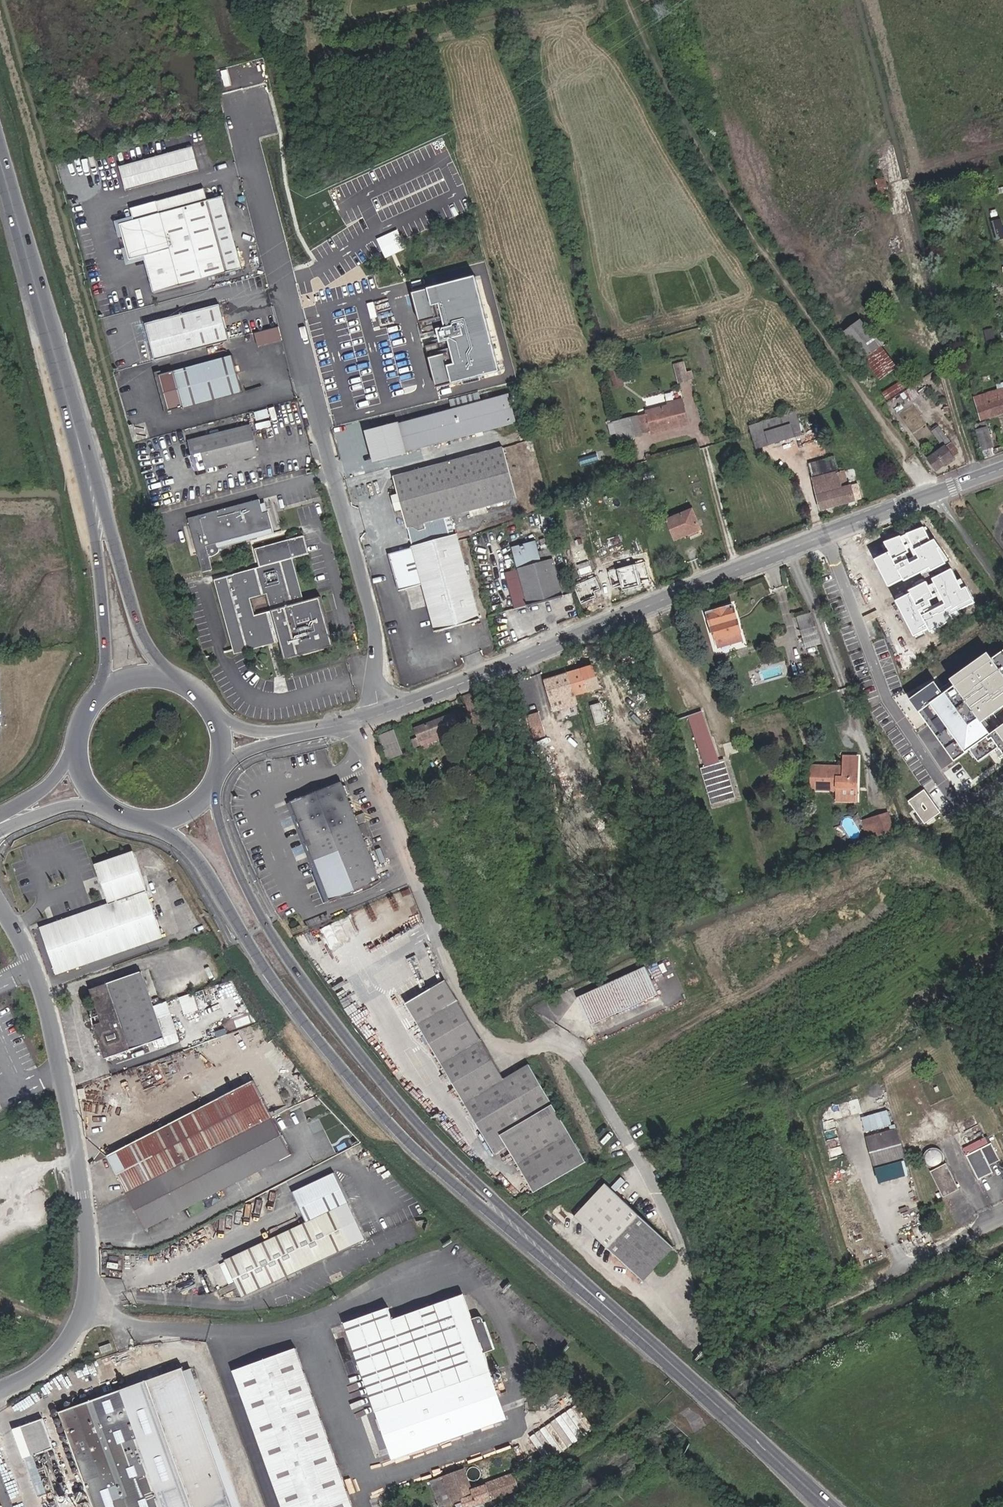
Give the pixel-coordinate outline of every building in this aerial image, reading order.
[(222,90),(267,83),(264,60),(218,67),(222,90)] [(126,167),(132,187),(205,168),(200,147),(126,167)] [(210,185),(162,197),(166,210),(213,198),(210,185)] [(166,210),(162,197),(136,204),(139,217),(125,220),(135,256),(149,252),(158,290),(232,270),(213,198),(166,210)] [(1002,237),(1002,218),(1002,217),(993,220),(997,238),(1002,237)] [(385,256),(401,250),(397,241),(382,247),(385,256)] [(424,356),(430,384),(490,371),(471,275),(406,288),(413,319),(425,317),(428,331),(422,333),(424,343),(426,343),(428,355),(424,356)] [(224,303),(150,322),(160,358),(233,340),(224,303)] [(855,343),(871,333),(862,320),(847,331),(855,343)] [(285,341),(282,328),(257,334),(261,347),(285,341)] [(871,333),(855,343),(880,379),(895,369),(871,333)] [(238,355),(164,374),(173,411),(247,392),(238,355)] [(678,382),(695,377),(692,369),(687,370),(684,359),(672,363),(678,382)] [(900,382),(881,394),(886,402),(905,390),(900,382)] [(912,387),(903,393),(910,403),(919,397),(912,387)] [(984,396),(992,417),(1002,413),(1002,389),(984,396)] [(381,459),(519,419),(511,390),(373,430),(381,459)] [(682,404),(648,410),(653,431),(686,424),(682,404)] [(800,407),(791,410),(799,434),(807,431),(800,407)] [(791,410),(766,418),(773,441),(799,434),(791,410)] [(641,434),(637,413),(623,416),(627,437),(641,434)] [(773,441),(766,418),(753,422),(760,446),(773,441)] [(991,454),(1002,451),(1002,444),(994,420),(981,424),(991,454)] [(194,442),(201,472),(263,457),(256,428),(194,442)] [(959,457),(938,428),(931,433),(943,449),(928,459),(934,470),(952,460),(959,457)] [(957,443),(952,446),(955,451),(960,448),(957,443)] [(395,510),(397,520),(419,531),(428,528),(427,520),(513,497),(502,446),(392,475),(400,508),(395,510)] [(812,479),(839,472),(836,459),(809,465),(812,479)] [(845,471),(839,472),(842,485),(848,484),(845,471)] [(839,472),(812,479),(820,508),(859,498),(857,486),(849,487),(848,484),(842,485),(839,472)] [(269,497),(198,516),(206,546),(208,545),(210,550),(207,551),(212,570),(222,567),(219,554),(221,554),(225,552),(227,550),(228,547),(228,546),(228,545),(228,544),(226,544),(225,541),(282,525),(278,509),(273,510),(269,497)] [(697,506),(672,517),(679,537),(704,526),(697,506)] [(283,531),(282,525),(225,541),(226,544),(228,544),(228,545),(228,546),(283,531)] [(481,617),(456,532),(412,544),(390,551),(400,588),(423,582),(437,630),(481,617)] [(308,555),(303,537),(255,550),(260,567),(220,577),(240,652),(283,641),(288,660),(335,647),(322,598),(303,603),(291,559),(308,555)] [(563,595),(555,557),(553,548),(540,551),(537,537),(502,545),(511,588),(524,585),(528,603),(563,595)] [(939,595),(948,590),(944,581),(940,572),(936,574),(923,551),(889,570),(911,611),(929,600),(932,606),(942,600),(939,595)] [(616,561),(618,568),(631,564),(629,557),(616,561)] [(829,559),(821,562),(823,569),(831,565),(829,559)] [(631,564),(618,568),(622,588),(640,584),(640,582),(651,580),(647,569),(638,570),(636,563),(631,564)] [(590,574),(573,580),(580,600),(597,594),(590,574)] [(742,637),(733,606),(707,614),(716,645),(742,637)] [(921,620),(915,610),(908,614),(914,624),(921,620)] [(815,613),(798,620),(809,645),(824,639),(815,613)] [(830,670),(823,650),(817,652),(823,672),(830,670)] [(944,694),(935,683),(909,701),(955,762),(969,750),(979,762),(999,747),(1002,752),(1002,650),(944,694)] [(588,666),(567,673),(574,693),(595,686),(588,666)] [(574,693),(567,673),(548,679),(555,700),(574,693)] [(486,720),(477,693),(462,699),(475,734),(486,730),(483,721),(486,720)] [(591,721),(601,717),(596,703),(586,707),(591,721)] [(698,709),(689,713),(699,736),(697,737),(702,750),(704,749),(711,762),(703,765),(714,801),(737,794),(727,757),(720,759),(698,709)] [(413,730),(420,746),(458,731),(452,715),(413,730)] [(601,717),(591,721),(594,730),(604,726),(601,717)] [(387,758),(402,753),(393,728),(378,734),(387,758)] [(458,731),(420,746),(423,756),(462,741),(458,731)] [(847,760),(860,760),(861,750),(847,749),(847,760)] [(847,760),(812,759),(812,780),(841,781),(841,777),(860,777),(860,760),(847,760)] [(333,779),(284,801),(329,899),(378,876),(333,779)] [(943,813),(926,791),(905,807),(922,829),(943,813)] [(361,815),(358,809),(350,812),(353,819),(361,815)] [(892,814),(877,820),(881,831),(883,838),(898,832),(892,814)] [(881,831),(877,820),(867,824),(871,835),(881,831)] [(93,862),(101,885),(140,870),(133,849),(93,862)] [(102,918),(43,941),(55,977),(163,940),(140,870),(101,885),(106,900),(97,903),(102,918)] [(37,924),(43,941),(102,918),(97,903),(72,912),(37,924)] [(644,965),(578,997),(590,1023),(656,991),(644,965)] [(99,1015),(91,1018),(104,1057),(161,1039),(141,974),(91,989),(99,1015)] [(504,1080),(445,981),(406,1005),(495,1155),(509,1147),(538,1194),(586,1164),(525,1068),(504,1080)] [(184,996),(190,1013),(202,1009),(197,992),(184,996)] [(882,1082),(870,1086),(877,1109),(889,1106),(882,1082)] [(108,1154),(125,1192),(270,1120),(252,1083),(108,1154)] [(861,1116),(866,1131),(893,1124),(888,1108),(861,1116)] [(270,1120),(125,1192),(142,1227),(288,1155),(270,1120)] [(902,1161),(894,1131),(866,1138),(874,1169),(902,1161)] [(965,1155),(977,1178),(992,1170),(988,1162),(999,1157),(992,1142),(965,1155)] [(930,1170),(929,1171),(942,1197),(958,1189),(944,1163),(940,1166),(942,1161),(942,1156),(939,1152),(935,1149),(930,1149),(924,1151),(922,1155),(921,1161),(922,1166),(927,1170),(930,1170)] [(304,1225),(224,1260),(240,1297),(365,1243),(336,1175),(291,1194),(304,1225)] [(671,1249),(606,1184),(573,1217),(638,1282),(671,1249)] [(374,1411),(405,1400),(407,1406),(417,1403),(415,1396),(431,1391),(433,1397),(442,1393),(446,1392),(444,1386),(455,1382),(488,1370),(482,1353),(470,1319),(461,1295),(392,1320),(387,1307),(342,1323),(374,1411)] [(482,1353),(493,1349),(494,1348),(484,1322),(484,1321),(483,1321),(482,1319),(481,1318),(480,1317),(479,1317),(477,1316),(476,1317),(470,1319),(482,1353)] [(106,1347),(104,1343),(94,1346),(96,1351),(106,1347)] [(294,1349),(232,1372),(281,1506),(351,1506),(294,1349)] [(51,1410),(87,1506),(231,1506),(178,1364),(51,1410)] [(460,1398),(455,1382),(444,1386),(446,1392),(442,1393),(446,1403),(460,1398)] [(431,1391),(415,1396),(417,1403),(433,1397),(431,1391)] [(581,1403),(533,1434),(549,1460),(598,1429),(581,1403)] [(47,1447),(35,1416),(8,1427),(35,1494),(43,1490),(29,1455),(47,1447)] [(466,1467),(431,1480),(439,1504),(451,1500),(452,1501),(462,1498),(466,1506),(521,1488),(516,1472),(474,1488),(466,1467)]
